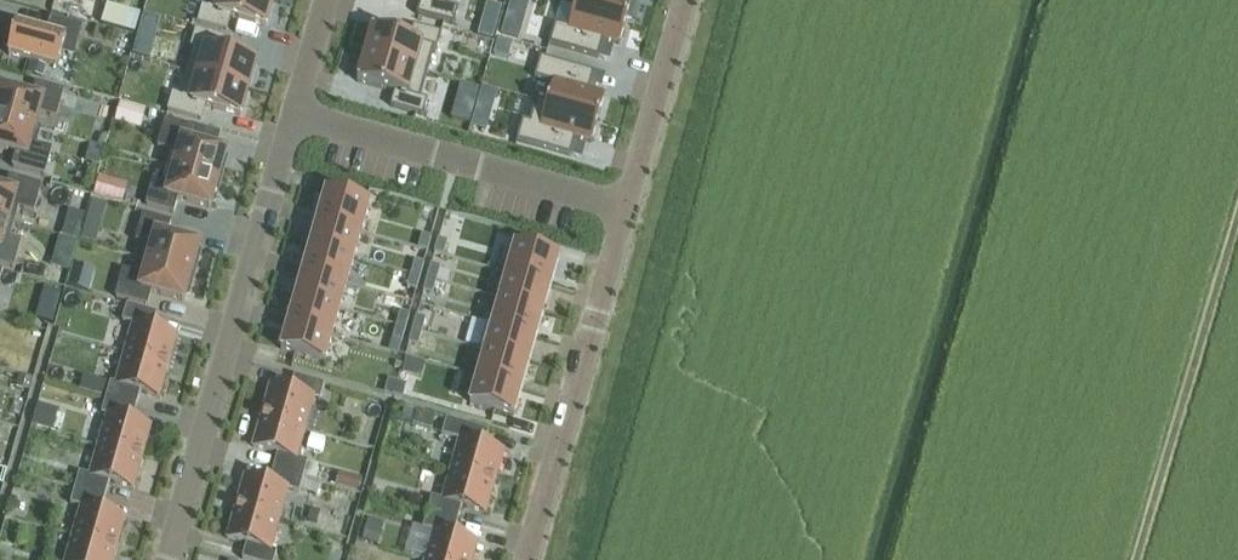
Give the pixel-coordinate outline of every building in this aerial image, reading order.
[(199,22),(227,30),(231,16),(266,26),(273,0),(208,0),(206,7),(203,7),(199,22)] [(421,1),(417,15),(450,24),(454,9),(447,6),(448,0),(417,0),(421,1)] [(564,3),(627,21),(627,19),(632,21),(636,4),(632,2),(632,0),(565,0),(564,3)] [(555,23),(549,44),(599,58),(604,40),(609,42),(620,45),(627,21),(564,3),(563,5),(575,8),(569,28),(555,23)] [(523,22),(506,17),(502,33),(518,38),(523,22)] [(5,48),(10,49),(8,55),(58,68),(62,53),(74,56),(82,26),(51,18),(47,33),(16,25),(15,31),(10,29),(5,48)] [(478,37),(493,41),(497,26),(482,22),(478,37)] [(372,29),(365,56),(427,74),(434,49),(437,50),(441,34),(413,26),(409,40),(372,29)] [(195,48),(188,72),(248,89),(255,64),(220,54),(224,39),(196,31),(192,47),(195,48)] [(512,45),(498,41),(495,55),(508,58),(512,45)] [(365,56),(357,82),(395,93),(391,107),(423,116),(428,100),(420,98),(427,74),(365,56)] [(541,57),(535,78),(554,83),(548,103),(537,100),(537,101),(599,119),(606,95),(595,92),(589,90),(594,72),(541,57)] [(42,79),(46,65),(29,61),(26,75),(42,79)] [(173,95),(169,111),(201,120),(205,106),(240,116),(248,89),(188,72),(181,97),(173,95)] [(0,87),(0,118),(41,130),(42,129),(36,127),(40,113),(57,118),(64,91),(36,83),(32,97),(0,87)] [(523,120),(517,141),(570,156),(576,138),(582,140),(592,143),(599,119),(537,101),(530,122),(523,120)] [(120,102),(115,122),(128,125),(134,106),(120,102)] [(491,111),(477,107),(472,125),(486,129),(491,111)] [(41,130),(0,118),(0,148),(16,152),(12,167),(45,176),(52,149),(37,144),(41,130)] [(198,129),(165,120),(158,147),(173,151),(169,166),(222,181),(228,158),(225,157),(227,152),(194,143),(198,129)] [(215,203),(222,181),(169,166),(165,181),(154,178),(146,205),(175,213),(178,199),(211,208),(212,202),(215,203)] [(109,198),(114,179),(99,175),(93,193),(109,198)] [(15,223),(19,208),(34,212),(42,185),(9,176),(5,190),(0,188),(0,219),(15,223)] [(326,192),(318,219),(362,232),(370,205),(326,192)] [(62,236),(77,240),(84,215),(69,211),(62,236)] [(172,222),(143,214),(135,241),(147,244),(143,259),(195,274),(202,251),(199,251),(200,245),(168,236),(172,222)] [(15,223),(0,219),(0,264),(14,268),(22,241),(11,238),(15,223)] [(355,257),(362,232),(318,219),(311,245),(355,257)] [(102,226),(86,221),(81,239),(97,244),(102,226)] [(418,247),(427,250),(431,236),(422,233),(418,247)] [(438,238),(434,252),(444,255),(448,241),(438,238)] [(348,283),(355,257),(311,245),(303,270),(348,283)] [(551,285),(559,258),(515,246),(507,273),(551,285)] [(189,296),(195,274),(143,259),(138,274),(123,270),(115,297),(148,306),(152,292),(184,301),(186,296),(189,296)] [(424,262),(415,259),(411,273),(420,276),(424,262)] [(79,288),(85,267),(73,264),(67,285),(79,288)] [(431,264),(427,278),(436,280),(440,267),(431,264)] [(348,283),(303,270),(296,296),(340,309),(348,283)] [(416,289),(420,276),(411,273),(407,287),(416,289)] [(551,285),(507,273),(500,298),(544,311),(551,285)] [(433,294),(436,280),(427,278),(423,291),(433,294)] [(340,309),(296,296),(289,322),(333,334),(340,309)] [(537,336),(544,311),(500,298),(492,324),(537,336)] [(168,371),(178,336),(153,329),(157,314),(127,305),(123,321),(133,324),(126,350),(148,356),(145,365),(168,371)] [(400,311),(396,324),(406,327),(409,313),(400,311)] [(413,329),(422,332),(426,318),(417,315),(413,329)] [(333,334),(289,322),(281,349),(326,361),(333,334)] [(406,327),(396,324),(392,338),(402,341),(406,327)] [(492,324),(485,350),(529,362),(537,336),(492,324)] [(413,329),(409,343),(418,345),(422,332),(413,329)] [(168,371),(145,365),(148,356),(126,350),(116,384),(111,383),(106,398),(136,407),(140,392),(160,398),(168,371)] [(485,350),(478,375),(522,388),(529,362),(485,350)] [(29,389),(32,377),(19,374),(16,386),(29,389)] [(106,396),(110,383),(84,375),(80,389),(106,396)] [(515,415),(522,388),(478,375),(470,402),(515,415)] [(271,386),(263,412),(285,419),(283,427),(305,433),(306,430),(315,399),(320,400),(324,387),(324,384),(295,376),(290,391),(271,386)] [(394,396),(398,382),(388,379),(384,393),(394,396)] [(398,382),(394,396),(403,398),(407,384),(398,382)] [(136,407),(106,398),(102,414),(107,415),(97,450),(120,456),(122,448),(144,454),(152,427),(132,422),(136,407)] [(58,412),(38,406),(32,426),(52,432),(58,412)] [(404,408),(400,421),(432,430),(435,417),(404,408)] [(263,412),(253,447),(278,454),(274,469),(303,478),(308,462),(297,459),(305,433),(283,427),(285,419),(263,412)] [(446,419),(442,435),(454,439),(460,440),(450,474),(472,481),(474,472),(496,479),(504,452),(484,446),(489,431),(459,423),(446,419)] [(75,488),(105,497),(109,482),(134,489),(144,454),(122,448),(120,456),(97,450),(90,475),(80,473),(75,488)] [(319,465),(308,462),(304,478),(315,481),(319,465)] [(245,477),(235,512),(257,518),(259,510),(281,516),(289,490),(299,493),(300,491),(303,480),(303,478),(274,469),(269,484),(245,477)] [(432,497),(428,513),(457,521),(462,506),(486,513),(496,479),(474,472),(472,481),(450,474),(442,500),(432,497)] [(340,473),(336,487),(358,493),(362,479),(340,473)] [(303,480),(300,491),(317,496),(320,485),(303,480)] [(105,497),(75,488),(71,504),(81,507),(74,533),(96,539),(94,547),(116,554),(126,519),(101,512),(105,497)] [(320,512),(311,509),(307,522),(316,525),(320,512)] [(227,539),(247,544),(242,559),(244,559),(275,559),(277,552),(271,551),(280,521),(280,520),(281,516),(259,510),(257,518),(235,512),(229,532),(227,539)] [(423,529),(434,531),(433,532),(426,557),(435,559),(473,559),(478,543),(453,536),(454,532),(457,521),(428,513),(423,529)] [(368,520),(362,541),(378,545),(383,524),(368,520)] [(116,554),(94,547),(96,539),(74,533),(66,559),(114,559),(116,554)]
